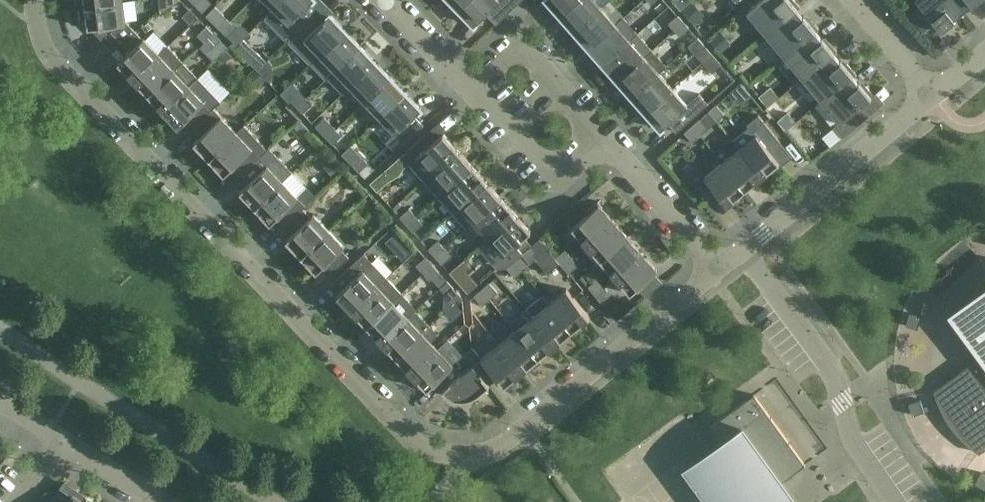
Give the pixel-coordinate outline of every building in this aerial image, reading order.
[(85,5),(85,6),(79,7),(81,21),(87,20),(88,27),(98,26),(117,46),(133,30),(126,22),(123,0),(85,5)] [(163,11),(181,0),(163,0),(163,11)] [(203,11),(212,3),(209,0),(192,0),(203,11)] [(273,7),(274,8),(266,16),(288,39),(312,15),(304,8),(312,0),(280,0),(273,7)] [(458,8),(474,24),(498,0),(466,0),(458,8)] [(576,0),(547,0),(560,14),(576,0)] [(601,6),(595,0),(576,0),(560,14),(574,30),(601,6)] [(767,33),(797,7),(796,6),(799,4),(795,0),(759,0),(748,10),(767,33)] [(964,10),(955,0),(917,0),(920,4),(909,13),(923,31),(935,21),(943,32),(952,24),(950,21),(964,10)] [(964,10),(977,0),(955,0),(964,10)] [(222,29),(230,20),(215,6),(206,14),(222,29)] [(588,46),(615,23),(601,6),(574,30),(588,46)] [(767,33),(785,55),(816,29),(815,28),(817,27),(810,18),(808,20),(797,7),(767,33)] [(312,15),(288,39),(311,63),(320,54),(346,29),(330,13),(320,23),(312,15)] [(674,29),(683,20),(678,14),(668,23),(674,29)] [(623,16),(615,23),(588,46),(603,63),(630,39),(638,32),(623,16)] [(230,20),(222,29),(228,35),(236,27),(230,20)] [(683,20),(674,29),(680,36),(689,27),(683,20)] [(204,40),(213,31),(206,25),(197,34),(204,40)] [(360,45),(346,29),(320,54),(311,63),(326,78),(327,77),(360,45)] [(785,55),(804,77),(834,51),(833,51),(836,49),(829,40),(826,42),(816,29),(785,55)] [(133,30),(117,46),(125,54),(118,61),(133,77),(159,52),(144,36),(141,39),(133,30)] [(221,39),(213,31),(204,40),(204,41),(201,44),(205,48),(208,45),(212,49),(221,39)] [(630,39),(603,63),(617,79),(644,55),(645,56),(652,49),(638,32),(630,39)] [(698,37),(688,45),(695,53),(705,45),(698,37)] [(159,52),(133,77),(148,93),(183,60),(168,45),(160,53),(159,52)] [(343,92),(350,86),(349,85),(375,61),(360,45),(327,77),(343,92)] [(226,47),(219,55),(225,61),(232,54),(226,47)] [(644,55),(617,79),(631,95),(658,71),(666,64),(652,49),(645,56),(644,55)] [(267,58),(259,51),(250,61),(258,68),(267,58)] [(834,51),(804,77),(822,99),(852,73),(854,71),(847,62),(845,64),(834,51)] [(712,53),(702,61),(708,68),(712,72),(721,64),(718,60),(712,53)] [(163,109),(197,76),(183,60),(148,93),(163,109)] [(364,101),(390,76),(375,61),(349,85),(350,86),(364,101)] [(255,71),(248,77),(258,87),(264,80),(255,71)] [(658,71),(631,95),(646,111),(673,87),(658,71)] [(863,86),(852,73),(822,99),(814,106),(831,125),(835,126),(843,136),(867,116),(859,106),(874,94),(866,84),(863,86)] [(197,76),(163,109),(178,125),(186,118),(194,126),(213,107),(214,107),(221,101),(197,76)] [(390,76),(364,101),(379,117),(405,92),(390,76)] [(780,96),(771,86),(759,96),(768,107),(780,96)] [(687,104),(673,87),(646,111),(661,128),(668,121),(675,130),(707,102),(699,93),(687,104)] [(291,100),(297,106),(306,97),(300,91),(291,100)] [(405,92),(379,117),(395,133),(386,142),(395,151),(423,124),(414,115),(421,108),(405,92)] [(306,97),(297,106),(303,112),(312,103),(306,97)] [(725,114),(716,104),(708,111),(717,120),(725,114)] [(193,142),(209,158),(237,131),(214,107),(213,107),(194,126),(201,134),(193,142)] [(739,147),(739,148),(761,175),(779,161),(769,149),(780,140),(758,114),(746,123),(749,126),(732,140),(739,147)] [(700,119),(692,125),(698,131),(700,135),(708,128),(700,119)] [(309,128),(301,120),(294,126),(303,135),(309,128)] [(327,137),(336,128),(330,122),(321,131),(327,137)] [(240,175),(267,149),(245,125),(237,132),(237,131),(209,158),(224,174),(232,166),(240,175)] [(698,131),(692,125),(685,132),(693,141),(700,135),(698,131)] [(336,128),(327,137),(333,143),(342,134),(336,128)] [(424,179),(458,149),(443,132),(432,141),(425,133),(406,151),(413,159),(409,162),(424,179)] [(267,149),(240,175),(247,183),(240,190),(255,206),(293,171),(270,147),(268,149),(267,149)] [(761,175),(739,148),(722,161),(745,189),(761,175)] [(472,165),(458,149),(424,179),(439,195),(446,189),(472,165)] [(745,189),(722,161),(705,175),(702,172),(693,179),(709,199),(718,192),(727,203),(745,189)] [(374,168),(368,162),(360,171),(365,176),(374,168)] [(460,205),(487,181),(472,165),(446,189),(439,195),(453,211),(460,205)] [(307,186),(293,171),(255,206),(270,222),(278,215),(286,223),(303,207),(306,205),(297,195),(307,186)] [(387,183),(379,174),(370,182),(378,191),(387,183)] [(501,197),(487,181),(460,205),(453,211),(467,227),(474,221),(501,197)] [(516,213),(501,197),(474,221),(489,237),(516,213)] [(587,243),(614,220),(601,206),(602,205),(597,200),(586,210),(588,212),(572,227),(587,243)] [(311,216),(303,207),(286,223),(294,232),(286,239),(301,255),(329,229),(314,213),(311,216)] [(407,223),(416,215),(409,207),(400,216),(407,223)] [(478,247),(493,263),(500,257),(507,266),(514,260),(522,253),(532,244),(524,236),(530,230),(516,213),(489,237),(478,247)] [(423,222),(416,215),(407,223),(414,231),(423,222)] [(587,243),(601,260),(628,236),(614,220),(587,243)] [(329,229),(301,255),(316,271),(325,264),(332,272),(349,256),(341,248),(344,245),(329,229)] [(628,236),(601,260),(615,276),(642,252),(628,236)] [(532,244),(522,253),(528,261),(530,263),(537,258),(547,272),(559,262),(539,238),(532,244)] [(429,248),(435,255),(445,247),(438,239),(429,248)] [(445,247),(435,255),(442,263),(451,254),(445,247)] [(556,256),(562,264),(570,258),(572,257),(565,249),(556,256)] [(642,252),(615,276),(630,293),(657,269),(642,252)] [(387,277),(364,253),(332,283),(340,290),(337,293),(352,310),(378,285),(387,277)] [(528,261),(522,253),(514,260),(521,268),(523,270),(530,263),(528,261)] [(416,265),(423,272),(429,267),(433,263),(426,256),(416,265)] [(570,258),(562,264),(569,272),(578,265),(572,257),(570,258)] [(464,259),(450,271),(456,279),(471,266),(464,259)] [(514,260),(507,266),(515,275),(523,270),(521,268),(514,260)] [(429,267),(423,272),(430,280),(439,271),(433,263),(429,267)] [(393,300),(402,292),(387,277),(378,285),(352,310),(367,325),(393,300)] [(588,286),(595,294),(602,288),(604,285),(598,278),(588,286)] [(490,282),(482,289),(490,298),(498,291),(490,282)] [(602,288),(595,294),(601,301),(611,293),(604,285),(602,288)] [(566,288),(549,302),(572,330),(589,316),(566,288)] [(490,298),(482,289),(475,295),(483,304),(490,298)] [(950,314),(981,356),(934,390),(937,398),(942,409),(948,420),(955,430),(963,439),(972,447),(979,452),(984,448),(984,289),(950,314)] [(367,325),(382,341),(408,316),(415,310),(417,308),(402,292),(393,300),(367,325)] [(549,302),(543,295),(527,308),(533,315),(532,316),(555,343),(572,330),(549,302)] [(464,307),(457,300),(447,309),(454,316),(464,307)] [(510,322),(516,329),(538,357),(555,343),(532,316),(533,315),(527,308),(510,322)] [(382,341),(397,357),(423,332),(430,325),(415,310),(408,316),(382,341)] [(922,316),(910,313),(906,324),(918,328),(922,316)] [(538,357),(516,329),(499,343),(522,371),(526,367),(530,371),(542,361),(538,357)] [(412,372),(438,348),(423,332),(397,357),(412,372)] [(504,385),(522,371),(499,343),(481,357),(482,358),(474,365),(489,384),(497,377),(504,385)] [(480,354),(472,346),(463,355),(470,363),(480,354)] [(453,364),(438,348),(412,372),(427,389),(435,381),(442,390),(460,373),(452,365),(453,364)] [(479,392),(489,384),(474,365),(462,375),(460,373),(442,390),(446,393),(450,395),(455,397),(460,398),(465,398),(470,397),(475,395),(479,392)] [(686,465),(713,501),(795,501),(780,482),(805,464),(754,394),(709,426),(720,440),(686,465)] [(924,411),(920,399),(909,403),(913,414),(924,411)] [(981,472),(975,483),(984,488),(984,474),(981,472)]
